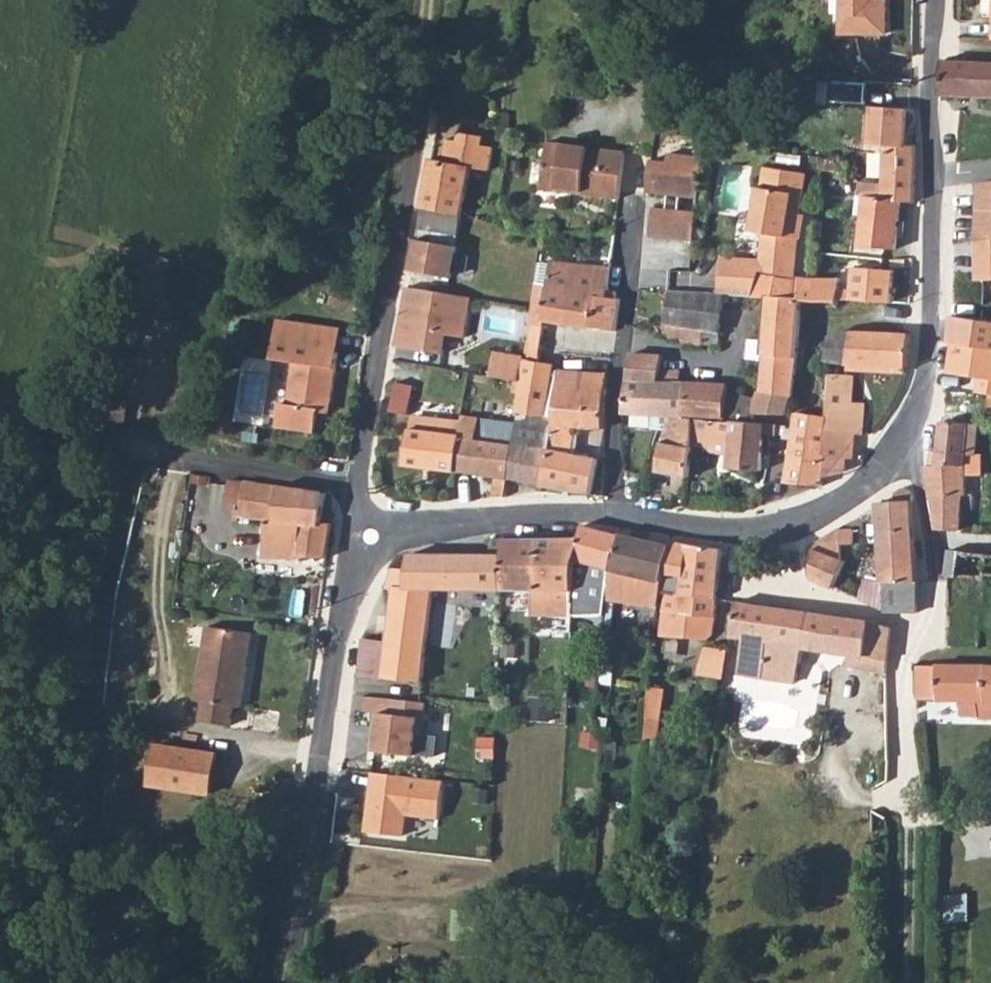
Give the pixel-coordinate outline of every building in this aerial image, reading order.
[(841,31),(887,31),(886,0),(841,0),(841,31)] [(982,12),(990,13),(990,0),(983,0),(982,12)] [(957,62),(942,62),(939,97),(960,98),(990,99),(990,64),(957,62)] [(883,148),(881,184),(881,199),(901,201),(914,202),(916,146),(905,146),(906,110),(873,110),(870,147),(883,148)] [(487,169),(492,145),(482,143),(484,135),(458,130),(456,138),(447,136),(442,161),(428,158),(420,206),(460,213),(469,166),(487,169)] [(628,153),(550,139),(542,186),(620,200),(628,153)] [(701,178),(703,157),(669,153),(668,161),(650,159),(647,192),(668,194),(666,208),(653,207),(650,235),(694,240),(697,212),(679,210),(680,196),(699,198),(701,178)] [(751,231),(764,233),(760,261),(758,271),(793,276),(798,237),(801,237),(804,212),(799,212),(803,172),(762,167),(759,188),(756,187),(751,231)] [(896,250),(901,201),(881,199),(881,184),(858,182),(855,218),(860,218),(857,246),(896,250)] [(982,185),(979,242),(980,283),(990,283),(990,184),(982,185)] [(457,234),(460,213),(420,206),(414,237),(429,239),(431,231),(457,234)] [(429,239),(414,237),(409,270),(450,277),(457,244),(429,239)] [(758,271),(760,261),(720,258),(717,293),(722,294),(753,296),(758,271)] [(543,320),(615,331),(620,300),(615,299),(616,293),(607,292),(609,270),(549,264),(547,284),(534,282),(525,355),(522,380),(518,412),(547,415),(553,363),(539,360),(543,320)] [(761,372),(759,391),(790,396),(796,351),(801,300),(795,300),(790,300),(793,276),(758,271),(753,296),(766,298),(761,350),(760,362),(763,362),(761,372)] [(849,277),(806,276),(798,276),(795,300),(801,300),(838,304),(839,300),(894,305),(896,277),(870,274),(849,277)] [(471,299),(405,286),(395,344),(444,353),(447,337),(468,339),(471,299)] [(702,331),(720,333),(722,294),(717,293),(688,291),(668,291),(664,324),(686,328),(702,331)] [(950,342),(990,348),(990,325),(952,319),(950,342)] [(686,328),(664,324),(662,338),(684,340),(686,328)] [(684,340),(683,345),(700,347),(701,343),(702,331),(686,328),(684,340)] [(701,343),(719,345),(720,333),(702,331),(701,343)] [(825,360),(847,364),(850,333),(831,335),(825,360)] [(906,367),(909,367),(911,336),(850,333),(847,364),(906,367)] [(273,398),(268,422),(309,430),(312,409),(322,412),(334,349),(292,342),(282,399),(273,398)] [(990,395),(990,348),(950,342),(946,372),(976,379),(975,392),(989,395),(990,395)] [(743,369),(761,372),(763,362),(760,362),(761,350),(746,348),(743,369)] [(522,380),(525,355),(495,351),(490,376),(522,380)] [(630,354),(621,412),(643,414),(642,428),(657,429),(664,430),(668,416),(695,418),(724,421),(727,391),(727,386),(689,384),(689,382),(658,383),(662,357),(630,354)] [(847,364),(846,372),(906,375),(906,367),(847,364)] [(605,375),(558,369),(554,416),(553,424),(569,427),(576,428),(576,432),(602,436),(602,418),(602,402),(605,375)] [(851,376),(846,375),(827,374),(825,417),(822,463),(821,477),(844,472),(846,458),(847,434),(861,434),(863,404),(849,403),(851,376)] [(393,409),(412,412),(416,382),(397,379),(393,409)] [(727,391),(724,421),(755,424),(756,414),(754,399),(751,397),(727,391)] [(756,414),(785,413),(790,396),(759,391),(754,399),(756,414)] [(98,419),(119,423),(123,401),(102,397),(98,419)] [(822,463),(825,417),(798,411),(793,422),(787,461),(822,463)] [(507,478),(541,483),(548,450),(553,424),(554,416),(547,415),(518,412),(516,423),(507,478)] [(402,462),(507,478),(516,423),(514,423),(461,414),(460,421),(458,435),(407,429),(402,462)] [(415,415),(407,429),(458,435),(460,421),(415,415)] [(657,471),(688,477),(691,453),(695,418),(668,416),(664,430),(664,441),(659,441),(657,471)] [(761,453),(763,425),(755,424),(724,421),(695,418),(691,453),(703,454),(703,458),(727,459),(727,467),(760,470),(761,453)] [(931,466),(925,467),(937,531),(957,530),(958,491),(965,489),(965,474),(979,474),(980,456),(972,455),(976,426),(942,422),(932,452),(931,466)] [(568,437),(569,427),(553,424),(548,450),(570,454),(573,439),(568,437)] [(769,454),(775,425),(763,425),(761,453),(769,454)] [(570,454),(548,450),(541,483),(540,485),(592,494),(599,459),(570,454)] [(821,477),(822,463),(787,461),(784,482),(821,484),(821,477)] [(239,516),(265,520),(274,521),(279,487),(243,481),(239,516)] [(261,557),(324,558),(329,523),(320,522),(324,493),(279,487),(274,521),(265,520),(261,557)] [(893,500),(880,500),(878,501),(882,581),(917,582),(913,519),(912,496),(909,491),(907,489),(905,489),(902,489),(893,493),(893,500)] [(599,569),(609,572),(619,533),(582,525),(579,537),(573,558),(573,559),(568,613),(584,614),(587,595),(595,596),(599,569)] [(838,530),(839,528),(816,540),(812,548),(812,556),(811,577),(833,587),(844,563),(839,562),(839,547),(853,544),(851,529),(838,530)] [(605,601),(658,607),(660,597),(669,545),(619,533),(609,572),(605,601)] [(531,592),(570,593),(573,559),(573,558),(579,537),(502,539),(501,592),(531,592)] [(453,592),(501,592),(502,539),(489,539),(489,554),(409,555),(408,569),(390,568),(385,588),(392,588),(385,641),(381,678),(421,683),(427,634),(443,635),(445,620),(450,620),(453,592)] [(712,632),(722,548),(671,541),(669,545),(660,597),(665,596),(657,639),(706,643),(712,632)] [(945,575),(990,577),(990,555),(948,550),(945,575)] [(867,578),(859,598),(884,609),(882,581),(867,578)] [(916,611),(917,582),(882,581),(884,609),(886,611),(916,611)] [(530,614),(568,613),(570,593),(531,592),(530,614)] [(845,669),(884,672),(890,628),(869,621),(807,612),(736,601),(730,636),(743,639),(737,674),(795,686),(802,651),(846,657),(845,669)] [(201,702),(198,722),(230,727),(233,708),(241,709),(251,635),(204,627),(193,701),(201,702)] [(359,675),(381,678),(385,641),(363,640),(359,675)] [(722,684),(727,655),(703,651),(698,681),(722,684)] [(959,717),(977,716),(976,702),(986,702),(986,666),(916,665),(915,701),(959,702),(959,717)] [(659,729),(662,688),(647,687),(644,727),(659,729)] [(378,713),(373,751),(413,756),(415,736),(420,736),(424,703),(389,699),(387,714),(378,713)] [(986,702),(976,702),(977,716),(977,720),(990,719),(990,702),(986,702)] [(482,763),(494,764),(496,728),(476,726),(474,739),(484,740),(482,763)] [(659,729),(644,727),(642,748),(657,749),(659,729)] [(216,755),(156,747),(151,786),(210,795),(216,755)] [(442,781),(371,772),(364,832),(401,836),(403,815),(438,819),(442,781)] [(968,885),(948,885),(948,924),(968,924),(968,885)]
